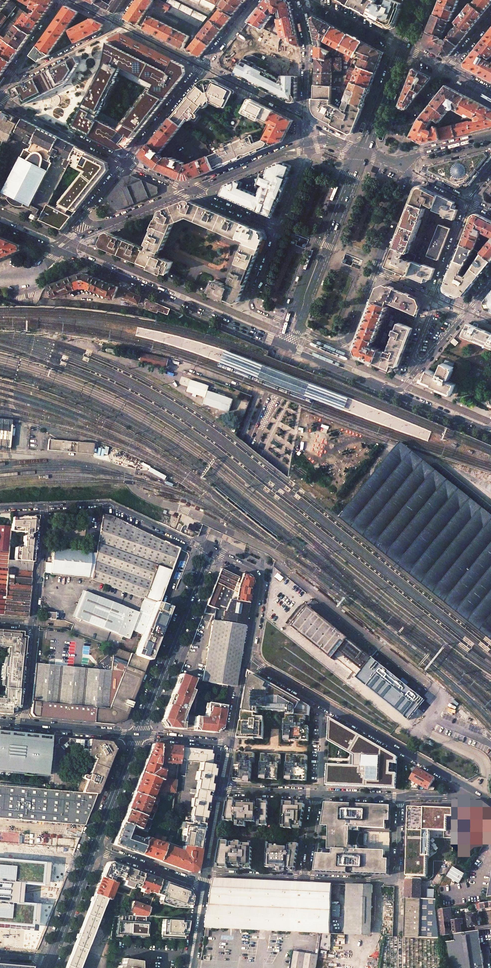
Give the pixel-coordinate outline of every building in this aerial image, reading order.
[(1,12),(10,0),(0,0),(0,11),(1,12)] [(28,14),(40,22),(54,2),(53,0),(35,0),(32,6),(31,7),(36,10),(37,11),(37,12),(36,14),(29,11),(28,14)] [(94,3),(114,13),(123,0),(97,0),(94,3)] [(166,3),(160,0),(159,0),(158,0),(156,4),(168,10),(167,13),(199,30),(200,26),(201,26),(203,23),(166,3)] [(166,3),(203,23),(204,23),(208,18),(173,0),(167,0),(166,3)] [(213,12),(217,6),(205,0),(190,0),(213,12)] [(217,6),(234,15),(245,1),(243,0),(220,0),(217,6)] [(285,0),(266,0),(261,6),(271,14),(274,12),(277,13),(277,15),(279,15),(280,19),(293,16),(290,3),(285,0)] [(349,6),(354,8),(363,13),(367,16),(372,6),(376,1),(375,0),(352,0),(349,6)] [(377,1),(376,1),(372,6),(367,16),(388,27),(395,24),(403,4),(393,0),(389,0),(387,5),(385,4),(384,8),(376,3),(377,1)] [(455,12),(460,0),(440,0),(435,15),(449,20),(451,21),(455,12)] [(476,0),(467,0),(471,3),(483,14),(490,4),(490,0),(476,0)] [(468,33),(483,14),(471,3),(467,8),(455,23),(458,25),(468,33)] [(38,46),(49,54),(79,12),(66,6),(38,46)] [(261,6),(249,22),(264,29),(266,25),(271,29),(273,25),(269,22),(273,16),(271,14),(261,6)] [(221,9),(212,21),(223,29),(232,17),(221,9)] [(26,13),(18,25),(31,34),(40,22),(28,14),(26,13)] [(311,19),(317,46),(319,46),(321,47),(324,41),(324,40),(324,39),(323,38),(322,34),(324,33),(325,35),(328,36),(334,25),(324,20),(315,15),(311,19)] [(435,15),(428,32),(441,37),(443,37),(449,20),(435,15)] [(150,16),(144,28),(158,36),(164,23),(150,16)] [(278,19),(279,26),(273,28),(274,32),(280,31),(282,38),(297,35),(293,16),(280,19),(278,19)] [(10,20),(7,18),(0,28),(0,33),(10,20)] [(91,19),(70,30),(69,31),(75,43),(101,30),(104,25),(91,18),(91,19)] [(212,21),(199,37),(210,46),(223,29),(212,21)] [(177,30),(164,23),(158,36),(171,42),(177,30)] [(458,45),(468,33),(458,25),(455,23),(453,26),(455,28),(454,29),(452,33),(449,38),(458,45)] [(31,34),(18,25),(7,40),(20,50),(31,34)] [(341,29),(334,25),(328,36),(327,37),(330,39),(324,48),(330,51),(337,55),(349,34),(341,29)] [(190,37),(177,30),(171,42),(184,49),(190,37)] [(427,47),(443,56),(444,56),(447,57),(448,57),(449,56),(450,55),(458,45),(449,38),(447,40),(444,39),(442,40),(441,37),(428,32),(425,41),(424,44),(425,45),(427,47)] [(174,60),(121,33),(109,40),(168,71),(174,60)] [(349,34),(337,55),(342,58),(352,63),(355,57),(364,42),(356,38),(349,34)] [(12,62),(20,50),(7,40),(0,35),(0,54),(12,62)] [(299,47),(297,35),(282,38),(299,47)] [(199,37),(188,51),(201,57),(210,46),(199,37)] [(484,55),(488,58),(489,59),(490,59),(490,58),(490,45),(484,39),(476,48),(484,55)] [(102,62),(101,66),(120,75),(122,72),(124,67),(155,82),(152,87),(149,90),(167,98),(169,95),(186,74),(186,69),(174,60),(168,71),(108,40),(106,41),(102,62)] [(376,72),(384,53),(373,47),(364,42),(355,57),(359,58),(360,57),(362,58),(359,66),(376,72)] [(230,44),(219,59),(221,67),(237,47),(230,44)] [(51,55),(49,54),(38,46),(32,54),(41,60),(42,59),(43,59),(51,55)] [(317,46),(316,58),(327,59),(327,55),(328,55),(328,54),(329,54),(330,51),(324,48),(321,47),(319,46),(317,46)] [(484,55),(476,48),(464,64),(465,67),(479,75),(487,60),(482,57),(484,55)] [(3,74),(12,62),(0,54),(0,72),(3,74)] [(80,63),(77,56),(11,89),(16,99),(26,104),(67,83),(80,63)] [(249,62),(243,58),(235,74),(266,90),(273,76),(265,72),(266,71),(255,65),(256,65),(249,61),(249,62)] [(352,63),(342,58),(332,58),(332,60),(327,59),(316,58),(315,85),(332,86),(339,87),(342,87),(342,85),(343,85),(346,79),(350,67),(352,63)] [(490,61),(487,60),(479,75),(490,81),(490,62),(490,61)] [(71,126),(70,126),(90,137),(100,118),(100,116),(102,112),(120,75),(101,66),(81,106),(80,108),(71,126)] [(357,70),(350,67),(346,79),(349,80),(352,73),(355,75),(353,82),(371,89),(376,72),(359,66),(357,70)] [(406,109),(431,79),(431,77),(415,69),(413,69),(399,106),(401,108),(404,109),(406,109)] [(274,77),(273,76),(266,90),(293,104),(297,101),(298,76),(282,75),(282,80),(281,81),(279,78),(275,79),(274,77)] [(349,80),(346,79),(343,85),(342,85),(342,87),(342,92),(341,97),(343,98),(345,92),(348,94),(346,99),(346,101),(364,107),(371,89),(353,82),(350,88),(347,87),(350,81),(349,80)] [(199,84),(189,96),(202,106),(204,103),(206,105),(209,101),(211,100),(224,107),(226,104),(231,93),(233,94),(233,93),(234,92),(234,91),(233,90),(232,91),(219,85),(219,83),(214,80),(213,82),(212,81),(211,81),(209,81),(207,81),(206,81),(204,81),(203,82),(202,83),(200,85),(199,84)] [(332,124),(340,108),(332,104),(331,103),(332,86),(315,85),(314,106),(315,112),(317,114),(321,118),(332,124)] [(446,85),(432,103),(446,115),(450,109),(451,110),(452,110),(453,109),(457,112),(466,96),(446,85)] [(122,124),(139,132),(143,128),(167,98),(149,90),(122,124)] [(182,105),(172,117),(182,125),(188,118),(193,121),(194,121),(195,121),(198,117),(198,116),(199,115),(198,114),(196,113),(202,106),(189,96),(189,97),(190,97),(190,98),(185,104),(184,104),(183,104),(182,105)] [(457,112),(467,117),(469,116),(470,117),(470,116),(473,118),(475,118),(483,105),(466,96),(457,112)] [(342,108),(341,107),(340,108),(332,124),(353,134),(364,107),(346,101),(346,99),(343,98),(341,97),(341,100),(346,102),(344,107),(345,109),(348,110),(347,113),(345,112),(345,111),(342,109),(342,108)] [(251,99),(249,98),(248,100),(248,101),(249,102),(244,113),(259,121),(260,119),(268,123),(269,122),(274,111),(269,108),(268,108),(267,108),(266,108),(250,100),(251,99)] [(432,103),(420,118),(432,124),(434,119),(438,122),(439,122),(446,115),(432,103)] [(473,132),(490,127),(490,109),(483,105),(475,118),(476,120),(470,122),(473,132)] [(8,133),(16,116),(12,114),(11,115),(2,110),(0,114),(0,149),(8,133)] [(293,121),(274,111),(269,122),(272,124),(264,139),(273,145),(283,141),(293,121)] [(78,147),(16,116),(8,133),(14,136),(17,131),(29,137),(27,141),(32,144),(34,140),(55,151),(52,155),(57,158),(58,155),(59,155),(60,154),(59,153),(71,159),(78,147)] [(172,117),(142,155),(145,158),(144,159),(154,167),(155,165),(156,167),(158,168),(183,179),(184,179),(186,180),(187,180),(189,180),(191,179),(192,179),(216,169),(211,156),(203,159),(187,165),(183,164),(184,162),(171,157),(171,159),(167,157),(165,159),(163,158),(159,155),(177,132),(182,125),(172,117)] [(119,128),(100,118),(90,137),(118,150),(127,148),(138,135),(139,132),(122,124),(121,126),(119,128)] [(432,124),(420,118),(410,137),(424,144),(442,139),(439,129),(438,127),(435,126),(432,132),(428,131),(432,124)] [(453,125),(456,136),(473,132),(470,122),(470,121),(453,125)] [(177,132),(199,149),(203,159),(211,156),(206,144),(182,125),(177,132)] [(439,129),(442,139),(456,136),(453,125),(439,129)] [(220,152),(211,156),(216,169),(218,168),(220,167),(220,166),(247,154),(247,156),(260,151),(259,149),(261,149),(263,149),(265,149),(273,145),(264,139),(261,137),(258,135),(254,137),(253,135),(252,135),(252,134),(251,134),(248,135),(247,135),(247,134),(246,134),(243,135),(242,136),(242,137),(243,140),(229,146),(228,143),(227,142),(226,142),(226,143),(224,143),(223,144),(223,145),(223,146),(220,147),(219,147),(219,148),(219,149),(220,152)] [(29,151),(25,149),(12,176),(4,192),(9,195),(7,198),(34,211),(32,215),(39,218),(41,219),(42,216),(38,213),(39,210),(31,205),(52,164),(49,162),(52,155),(55,151),(34,140),(32,144),(29,151)] [(110,170),(108,162),(78,147),(71,159),(70,161),(66,170),(42,216),(41,219),(40,219),(62,229),(110,170)] [(469,154),(446,159),(426,164),(424,170),(428,172),(458,187),(470,184),(490,159),(490,148),(469,153),(469,154)] [(243,182),(237,180),(224,185),(220,195),(271,217),(278,200),(280,201),(289,177),(287,176),(292,165),(282,162),(279,163),(268,167),(265,175),(261,174),(257,184),(253,183),(250,191),(241,187),(243,182)] [(125,177),(107,198),(116,211),(158,193),(158,190),(157,187),(131,175),(125,177)] [(416,189),(411,203),(424,207),(425,202),(428,203),(428,204),(434,207),(439,194),(423,186),(416,189)] [(455,202),(439,194),(434,207),(433,210),(443,213),(443,215),(446,216),(454,219),(458,210),(453,208),(455,202)] [(155,225),(154,226),(170,233),(174,223),(189,217),(198,221),(204,206),(190,201),(187,201),(163,211),(162,212),(158,222),(156,222),(156,223),(157,224),(156,226),(155,225)] [(411,203),(394,247),(409,253),(415,236),(421,221),(426,209),(426,208),(424,207),(411,203)] [(244,224),(204,206),(198,221),(238,238),(238,237),(244,224)] [(474,249),(481,231),(484,232),(490,220),(478,214),(471,217),(461,244),(473,249),(474,249)] [(261,231),(244,224),(238,237),(248,241),(247,243),(260,248),(264,237),(261,231)] [(450,228),(443,225),(431,256),(438,259),(443,247),(445,243),(450,228)] [(170,233),(154,226),(154,227),(155,227),(148,244),(151,245),(150,248),(159,252),(161,249),(163,250),(170,233)] [(112,234),(110,233),(104,235),(102,241),(104,247),(141,263),(146,249),(143,248),(144,247),(112,234)] [(0,236),(0,259),(21,250),(21,245),(0,236)] [(481,253),(490,261),(490,240),(481,253)] [(244,245),(238,263),(252,269),(260,248),(247,243),(246,246),(244,245)] [(461,244),(455,260),(465,264),(473,249),(461,244)] [(408,275),(413,261),(403,257),(405,255),(406,252),(408,253),(409,253),(394,247),(386,266),(408,275)] [(148,250),(146,249),(141,263),(152,267),(152,268),(168,275),(169,272),(173,262),(164,258),(158,256),(159,252),(150,248),(148,250)] [(490,262),(490,261),(481,253),(472,268),(480,275),(490,262)] [(458,297),(464,295),(480,275),(472,268),(468,274),(466,276),(465,275),(461,272),(462,270),(465,264),(455,260),(444,286),(447,292),(458,297)] [(423,265),(413,261),(408,275),(424,282),(426,277),(431,279),(435,268),(427,265),(424,264),(423,265)] [(238,263),(231,280),(232,281),(231,284),(244,289),(252,269),(238,263)] [(49,286),(53,297),(76,289),(82,287),(82,288),(86,288),(86,287),(91,289),(92,289),(114,298),(119,287),(90,274),(85,273),(82,273),(79,274),(49,286)] [(224,283),(215,280),(210,290),(210,292),(217,295),(225,299),(226,299),(234,302),(240,300),(244,289),(231,284),(230,287),(224,284),(224,283)] [(376,292),(373,300),(386,305),(388,301),(410,310),(408,314),(416,317),(421,305),(418,298),(401,291),(385,284),(378,287),(376,292)] [(141,296),(127,290),(124,297),(138,303),(141,296)] [(170,309),(146,298),(143,304),(145,305),(144,308),(144,309),(157,313),(158,311),(167,315),(170,309)] [(386,305),(373,300),(368,313),(363,326),(359,337),(355,348),(357,355),(367,359),(374,362),(380,349),(375,346),(374,347),(372,346),(374,340),(375,341),(388,306),(386,305)] [(415,320),(401,315),(396,329),(394,329),(393,334),(394,334),(387,352),(380,349),(374,362),(383,366),(390,369),(397,366),(412,327),(415,320)] [(468,323),(463,336),(490,348),(490,333),(477,327),(478,325),(476,324),(474,323),(473,325),(468,323)] [(324,329),(316,325),(313,331),(321,335),(324,329)] [(225,350),(221,362),(255,375),(259,377),(282,385),(305,394),(317,399),(344,409),(348,398),(321,387),(310,383),(263,365),(255,362),(225,350)] [(168,359),(143,353),(141,360),(166,366),(168,359)] [(454,367),(443,363),(439,374),(428,369),(424,380),(433,384),(432,385),(433,385),(438,387),(439,388),(452,393),(456,384),(448,380),(454,367)] [(209,385),(191,379),(187,391),(205,397),(208,390),(209,385)] [(233,399),(208,390),(205,397),(204,403),(229,411),(233,399)] [(7,449),(7,446),(9,425),(10,423),(0,422),(0,448),(7,449)] [(25,426),(9,425),(7,446),(23,448),(25,426)] [(48,440),(47,446),(39,446),(38,450),(92,453),(93,443),(48,440)] [(400,443),(339,518),(490,640),(490,516),(400,443)] [(96,553),(91,578),(144,598),(159,604),(167,582),(179,548),(111,516),(103,514),(101,523),(100,527),(96,553)] [(37,517),(12,517),(11,526),(10,531),(24,532),(24,536),(23,536),(23,542),(23,548),(15,547),(14,561),(33,563),(33,557),(35,542),(33,542),(31,540),(31,537),(29,537),(29,536),(29,534),(32,534),(35,532),(36,527),(37,517)] [(171,521),(168,527),(187,536),(190,531),(171,521)] [(11,526),(0,525),(0,568),(7,569),(8,560),(10,531),(11,526)] [(90,530),(87,550),(87,551),(95,552),(99,531),(90,530)] [(53,548),(50,574),(91,578),(96,553),(87,552),(87,551),(87,550),(84,549),(83,551),(53,548)] [(33,563),(14,561),(8,560),(7,569),(6,585),(3,615),(14,616),(27,617),(29,596),(33,563)] [(238,577),(221,568),(206,605),(214,608),(202,681),(207,682),(222,684),(227,685),(234,686),(248,603),(229,600),(237,579),(238,577)] [(252,578),(243,573),(241,578),(240,580),(237,579),(229,600),(248,603),(252,578)] [(139,612),(86,591),(75,618),(123,636),(128,638),(132,630),(143,634),(135,655),(148,660),(149,660),(169,608),(159,604),(144,598),(139,612)] [(372,657),(308,605),(291,626),(332,659),(334,656),(357,675),(372,657)] [(0,698),(0,713),(2,714),(10,714),(10,713),(13,713),(13,711),(15,711),(15,709),(17,710),(17,708),(19,708),(22,672),(25,636),(22,636),(23,632),(19,632),(7,631),(0,630),(0,646),(6,646),(6,645),(9,646),(8,658),(6,658),(5,665),(2,665),(0,678),(4,678),(3,686),(5,686),(4,698),(0,698)] [(52,665),(35,663),(32,700),(31,713),(34,717),(86,722),(114,724),(125,720),(127,714),(128,714),(144,673),(143,673),(148,660),(135,655),(118,649),(113,647),(112,655),(107,654),(100,661),(91,668),(52,665)] [(193,679),(179,674),(161,721),(164,727),(179,729),(181,729),(181,724),(182,723),(180,722),(179,721),(182,715),(190,696),(187,695),(193,679)] [(258,676),(256,675),(256,676),(254,675),(252,674),(249,679),(250,680),(250,683),(249,683),(249,685),(248,687),(249,688),(249,689),(247,688),(243,710),(244,710),(243,712),(263,715),(264,711),(288,712),(288,715),(306,716),(309,716),(310,706),(303,702),(301,701),(297,699),(295,698),(290,694),(286,692),(284,691),(274,685),(273,684),(272,686),(268,684),(269,682),(268,682),(258,676)] [(193,721),(192,725),(192,730),(193,730),(214,732),(220,728),(224,706),(209,703),(209,708),(207,708),(206,714),(205,714),(204,718),(193,717),(193,721)] [(243,712),(238,738),(239,738),(263,739),(264,718),(263,717),(263,715),(243,712)] [(306,726),(306,721),(306,716),(288,715),(288,716),(287,716),(286,720),(285,720),(284,732),(286,732),(286,738),(291,738),(291,741),(297,741),(299,741),(299,739),(304,739),(304,741),(309,741),(309,727),(306,726)] [(397,753),(329,716),(328,739),(352,754),(351,766),(328,764),(327,785),(396,787),(397,771),(390,771),(390,762),(397,763),(397,753)] [(0,731),(0,771),(24,773),(24,775),(31,776),(32,774),(47,775),(49,746),(49,742),(38,741),(38,735),(26,734),(0,731)] [(111,742),(61,737),(59,739),(58,743),(61,747),(64,750),(68,747),(75,747),(79,752),(87,762),(92,764),(90,768),(85,766),(74,792),(97,794),(115,747),(111,742)] [(159,744),(152,744),(141,773),(158,779),(160,780),(161,778),(162,769),(156,769),(157,764),(158,764),(159,762),(157,761),(159,744)] [(180,747),(159,744),(157,761),(159,762),(178,764),(179,758),(180,747)] [(204,749),(180,747),(179,758),(190,760),(190,761),(200,763),(199,771),(196,771),(195,779),(197,780),(194,798),(192,798),(191,807),(192,807),(191,816),(204,819),(205,814),(204,814),(206,803),(207,803),(208,799),(207,799),(208,792),(209,792),(210,787),(209,787),(211,776),(212,776),(212,772),(211,772),(212,765),(210,764),(211,760),(209,759),(211,750),(204,749)] [(251,782),(251,780),(252,763),(255,763),(255,754),(236,753),(235,781),(241,782),(251,782)] [(281,755),(262,754),(261,777),(260,779),(271,779),(277,780),(278,764),(281,764),(281,755)] [(307,765),(308,761),(308,756),(288,756),(287,778),(287,780),(302,781),(307,781),(307,765)] [(417,769),(411,780),(428,790),(435,778),(417,768),(417,769)] [(154,794),(152,794),(158,779),(141,773),(133,792),(158,802),(158,796),(154,795),(154,794)] [(176,780),(161,778),(160,780),(159,791),(174,793),(176,780)] [(133,792),(126,810),(144,816),(146,810),(151,812),(149,818),(152,820),(158,804),(158,802),(133,792)] [(230,799),(228,799),(224,821),(234,821),(234,818),(236,818),(236,822),(236,826),(246,827),(246,825),(246,822),(256,822),(256,821),(258,821),(258,825),(267,826),(269,802),(264,802),(264,800),(259,800),(259,806),(256,806),(256,801),(247,800),(247,802),(237,802),(237,807),(235,807),(235,799),(230,799)] [(305,802),(295,802),(295,806),(293,806),(293,802),(285,802),(285,807),(283,807),(282,826),(285,826),(285,828),(292,829),(292,821),(294,821),(294,827),(302,827),(305,802)] [(481,837),(487,841),(490,834),(490,813),(480,804),(461,803),(461,805),(455,805),(455,809),(454,832),(453,837),(453,843),(457,843),(457,845),(463,853),(472,845),(475,844),(474,841),(471,822),(469,822),(469,820),(472,820),(482,827),(480,830),(481,837)] [(318,855),(315,872),(388,875),(389,861),(385,861),(385,852),(348,850),(349,827),(385,828),(386,822),(390,823),(390,806),(326,804),(322,827),(330,827),(328,850),(333,850),(333,855),(318,855)] [(453,837),(455,809),(408,807),(406,876),(425,877),(426,854),(428,854),(429,830),(443,830),(443,837),(453,837)] [(126,810),(121,822),(147,832),(147,830),(150,824),(152,820),(149,818),(144,816),(126,810)] [(189,846),(199,848),(202,831),(204,819),(191,816),(185,846),(189,846)] [(113,844),(139,854),(144,840),(129,835),(129,832),(145,837),(147,832),(121,822),(113,844)] [(153,840),(145,837),(144,840),(139,854),(158,861),(164,844),(158,842),(160,835),(155,833),(153,840)] [(389,843),(389,833),(378,833),(378,843),(389,843)] [(158,861),(190,872),(196,869),(199,848),(189,846),(185,846),(183,846),(182,847),(165,841),(164,844),(158,861)] [(229,841),(221,841),(216,868),(227,868),(228,860),(230,860),(230,866),(240,866),(240,861),(242,861),(242,869),(251,869),(252,848),(251,848),(251,844),(243,844),(243,846),(240,846),(240,844),(241,842),(231,841),(231,848),(228,848),(229,841)] [(278,845),(267,845),(266,867),(276,868),(276,870),(286,871),(286,863),(288,863),(288,871),(295,871),(299,844),(293,844),(293,846),(289,846),(289,850),(286,850),(287,847),(278,847),(278,845)] [(39,931),(41,904),(24,902),(26,884),(51,886),(53,862),(0,858),(0,927),(39,931)] [(125,867),(110,862),(105,864),(100,877),(110,881),(112,876),(114,877),(115,876),(116,877),(114,882),(116,883),(118,884),(120,880),(125,867)] [(458,883),(465,874),(453,866),(447,876),(458,883)] [(142,873),(125,867),(120,880),(121,881),(120,884),(130,887),(131,885),(137,887),(142,873)] [(159,880),(142,873),(137,887),(141,888),(140,891),(144,892),(142,895),(148,897),(150,892),(154,893),(159,880)] [(110,881),(100,877),(94,894),(106,899),(109,900),(116,883),(114,882),(110,881)] [(331,884),(214,879),(205,936),(207,937),(208,937),(209,932),(210,928),(321,933),(330,934),(331,884)] [(421,879),(406,879),(406,887),(404,937),(439,938),(439,937),(436,910),(436,899),(421,898),(421,879)] [(187,890),(159,880),(153,899),(158,901),(157,903),(172,908),(189,909),(191,897),(187,890)] [(373,885),(346,884),(344,934),(371,935),(373,885)] [(97,920),(100,921),(105,907),(102,906),(106,899),(94,894),(65,967),(78,967),(97,920)] [(150,907),(132,901),(127,916),(146,917),(150,907)] [(441,909),(436,910),(439,937),(454,934),(453,921),(451,908),(441,909)] [(476,914),(467,915),(469,927),(478,926),(476,914)] [(117,921),(116,935),(148,937),(149,919),(146,918),(146,917),(118,916),(118,921),(117,921)] [(188,920),(161,919),(159,938),(184,940),(188,920)] [(463,920),(453,921),(454,934),(463,933),(462,925),(463,924),(463,920)] [(454,934),(455,941),(446,942),(450,967),(484,967),(482,955),(479,930),(463,933),(454,934)] [(317,961),(292,957),(291,967),(316,967),(317,961)] [(123,958),(119,967),(140,967),(140,961),(123,958)]
